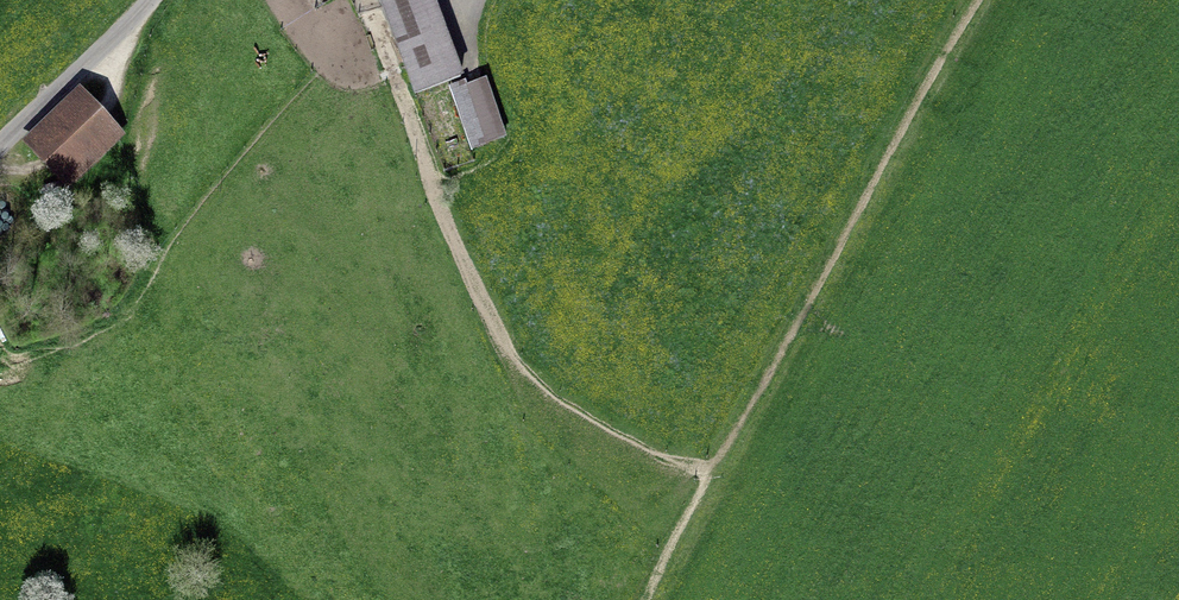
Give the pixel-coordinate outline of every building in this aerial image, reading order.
[(413,96),(458,79),(429,0),(377,0),(413,96)] [(115,135),(105,124),(78,96),(26,145),(63,185),(115,135)]
